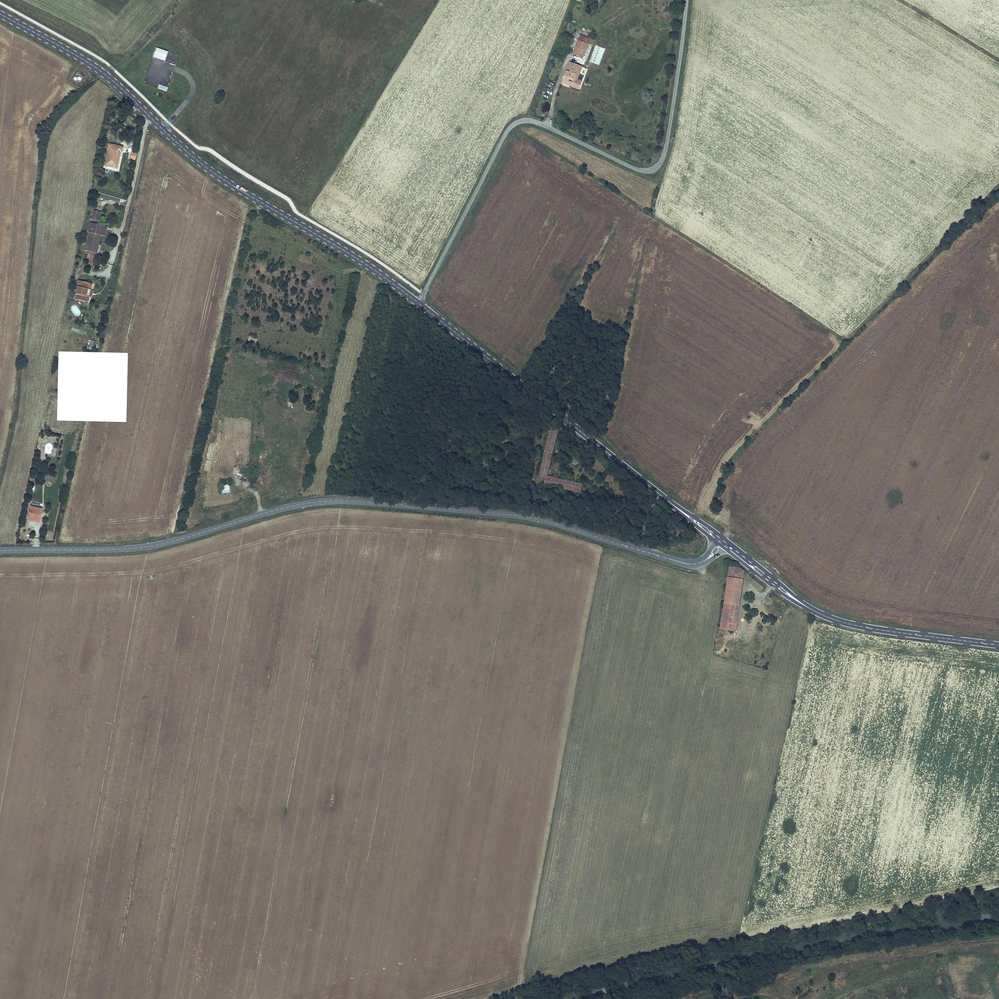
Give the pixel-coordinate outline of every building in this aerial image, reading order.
[(590,40),(580,36),(578,41),(588,45),(590,40)] [(588,45),(578,41),(573,54),(583,57),(588,45)] [(156,48),(153,57),(165,61),(168,52),(156,48)] [(582,67),(573,63),(572,66),(570,71),(567,70),(566,72),(567,72),(566,73),(562,83),(568,85),(568,83),(580,88),(584,77),(579,75),(582,67)] [(83,77),(77,73),(73,79),(76,81),(77,80),(80,82),(83,77)] [(122,147),(109,144),(104,165),(110,166),(110,165),(116,166),(120,151),(121,152),(122,147)] [(101,212),(93,210),(91,219),(99,221),(101,212)] [(106,229),(96,227),(97,225),(90,223),(88,232),(89,232),(87,241),(98,244),(100,235),(104,236),(106,229)] [(98,244),(87,241),(85,250),(88,251),(96,253),(98,244)] [(95,257),(87,255),(86,262),(93,264),(95,257)] [(91,284),(78,281),(75,299),(87,302),(89,297),(86,296),(87,289),(90,290),(91,284)] [(564,480),(547,476),(547,477),(546,477),(544,485),(562,489),(564,480)] [(583,485),(564,480),(562,489),(581,493),(583,485)] [(41,510),(31,507),(28,519),(33,520),(34,519),(39,520),(41,510)] [(743,579),(744,571),(740,568),(730,567),(728,577),(743,579)] [(739,605),(743,579),(728,577),(725,603),(739,605)] [(736,631),(739,605),(725,603),(721,629),(736,631)]
